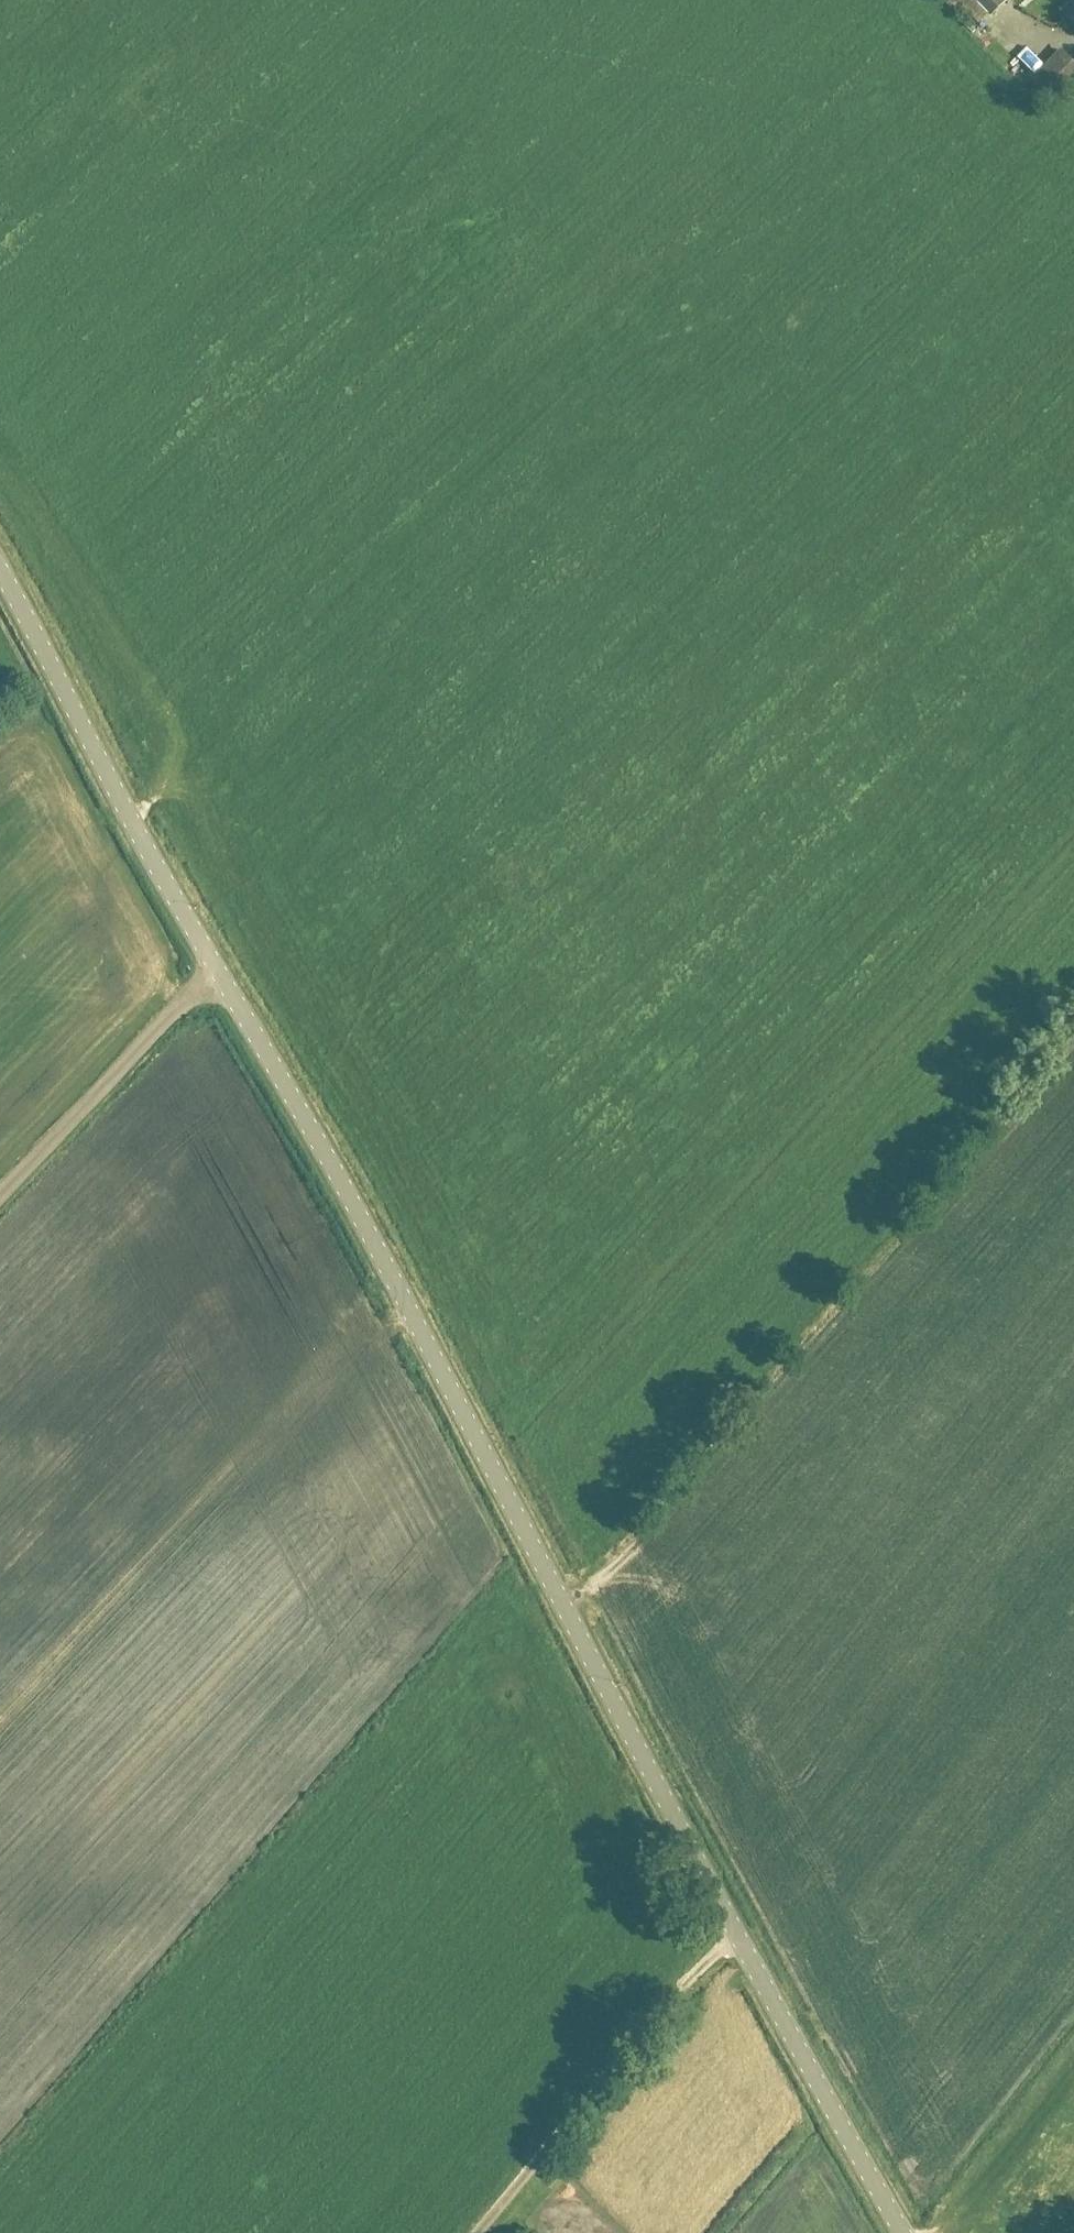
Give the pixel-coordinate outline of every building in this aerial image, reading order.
[(993,16),(1009,0),(979,0),(993,16)] [(1060,49),(1030,81),(1050,101),(1073,76),(1073,62),(1060,49)]
